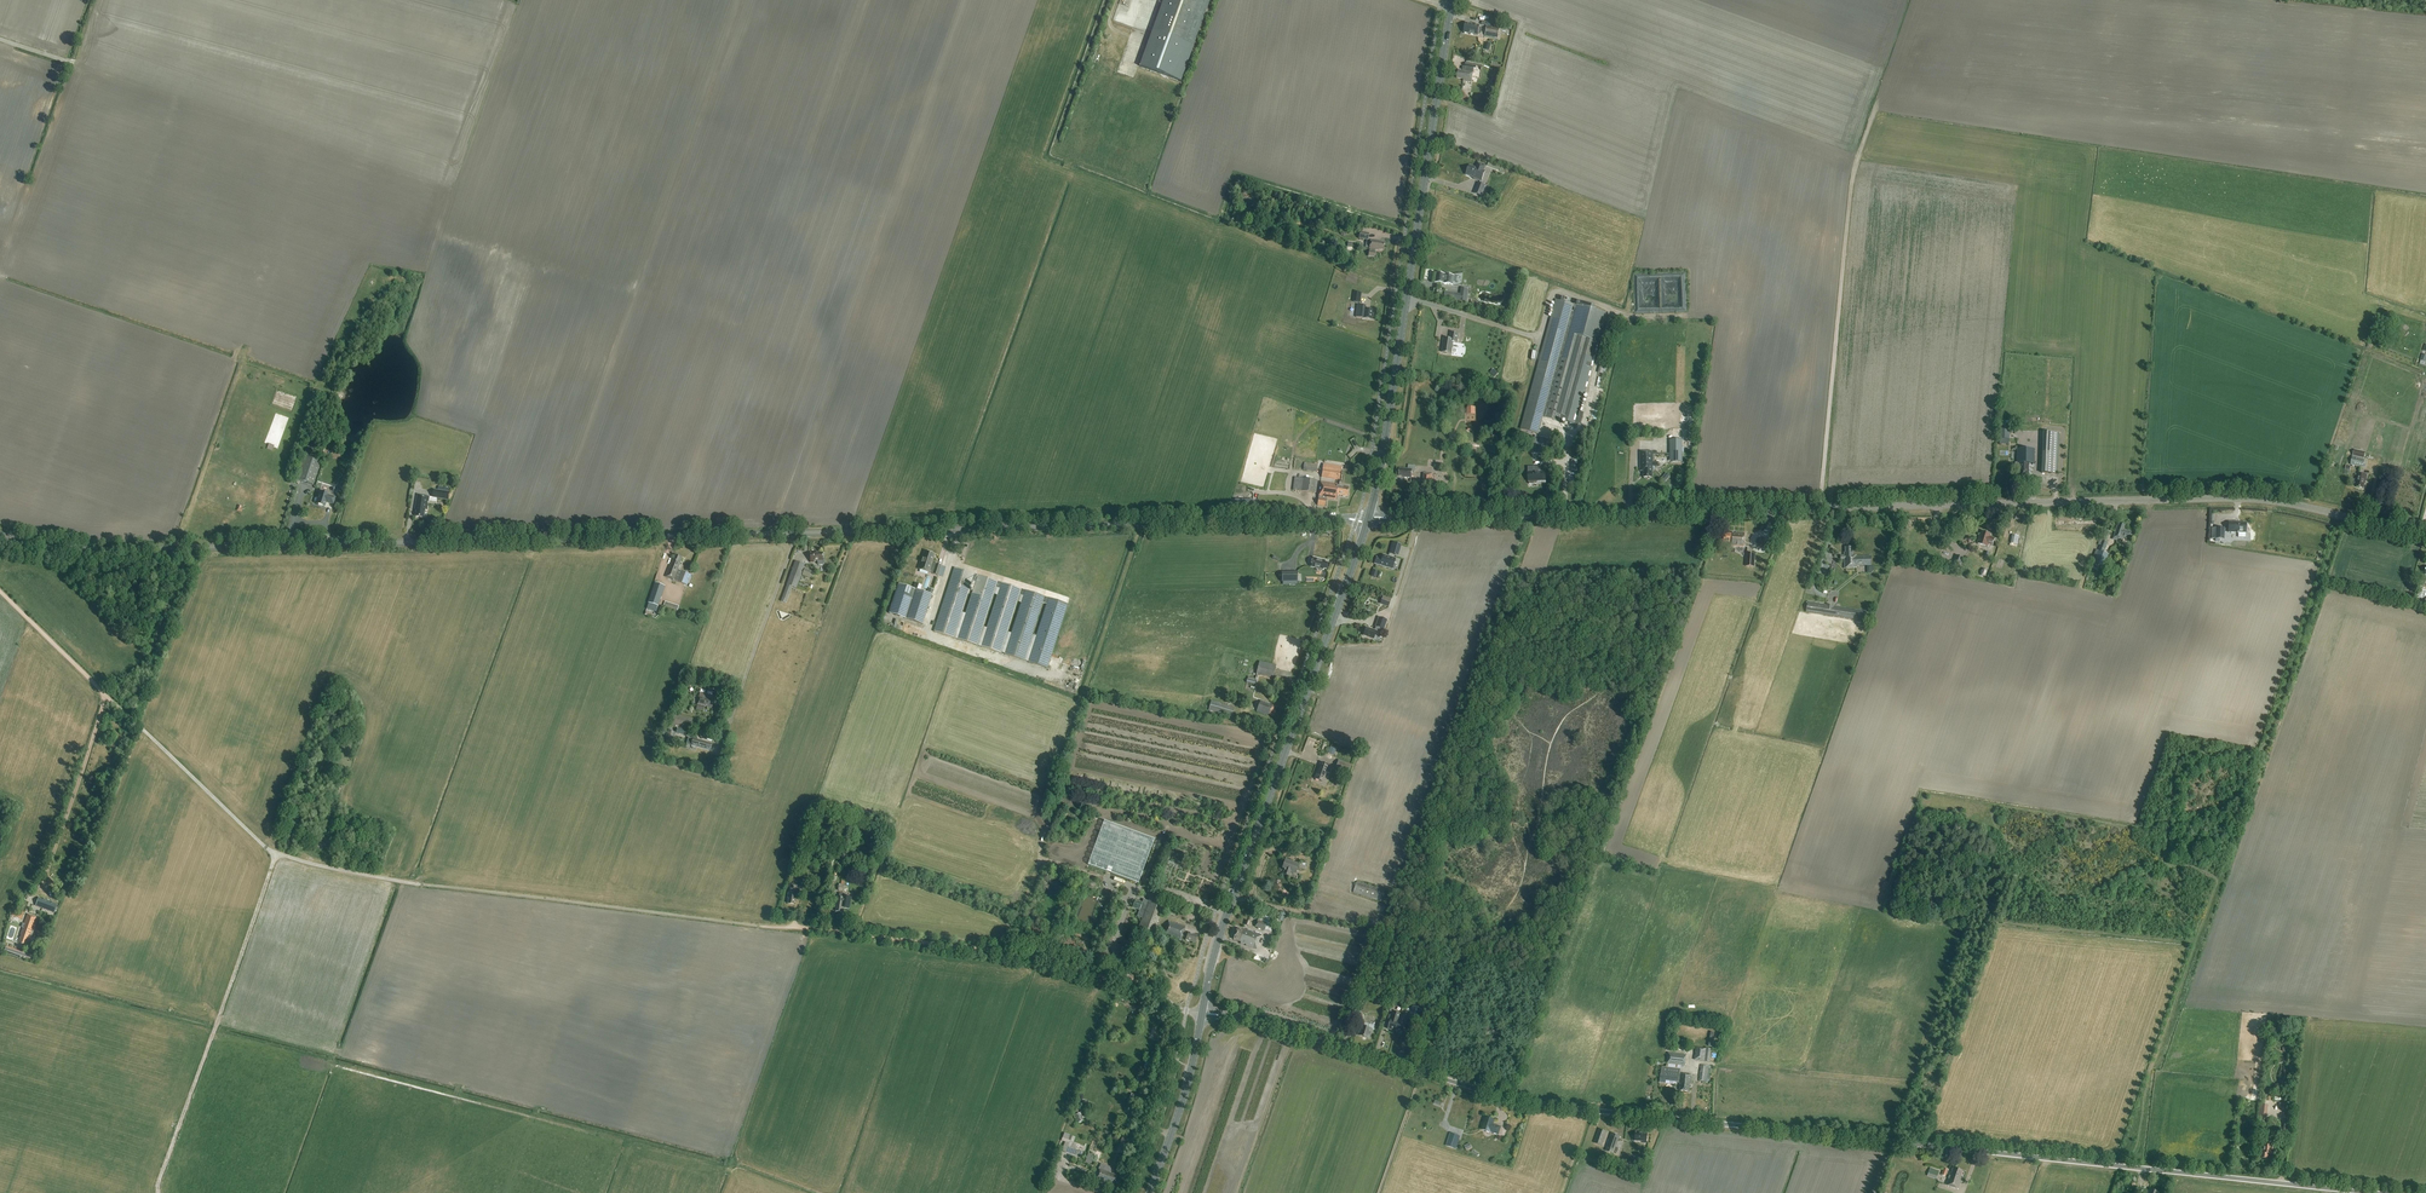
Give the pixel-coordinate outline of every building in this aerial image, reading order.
[(1151,32),(1139,66),(1180,81),(1210,0),(1163,0),(1151,32)] [(1487,22),(1486,26),(1485,35),(1498,38),(1500,28),(1494,27),(1495,23),(1487,22)] [(1479,26),(1466,23),(1465,24),(1464,33),(1478,35),(1478,33),(1480,34),(1481,29),(1479,28),(1479,26)] [(1458,70),(1457,78),(1463,79),(1463,81),(1471,83),(1473,73),(1474,70),(1476,70),(1477,65),(1466,63),(1465,67),(1463,67),(1462,71),(1458,70)] [(1079,103),(1069,115),(1077,122),(1086,112),(1082,108),(1083,107),(1079,103)] [(1487,167),(1498,172),(1498,171),(1499,170),(1499,171),(1503,172),(1504,167),(1489,162),(1487,167)] [(1483,171),(1485,166),(1478,163),(1476,168),(1469,165),(1466,174),(1475,178),(1475,179),(1481,182),(1485,171),(1483,171)] [(1486,186),(1478,183),(1474,193),(1482,196),(1486,186)] [(1368,240),(1369,233),(1360,232),(1359,239),(1368,240)] [(1370,240),(1369,249),(1368,256),(1374,257),(1375,250),(1378,251),(1378,250),(1383,251),(1384,243),(1376,242),(1376,241),(1370,240)] [(1452,285),(1453,276),(1436,273),(1435,283),(1452,285)] [(1461,295),(1445,293),(1444,299),(1467,302),(1469,290),(1462,289),(1461,295)] [(1571,300),(1562,298),(1561,300),(1561,301),(1556,300),(1520,429),(1538,434),(1543,415),(1577,424),(1608,313),(1571,302),(1571,300)] [(1366,306),(1361,306),(1358,305),(1356,318),(1364,318),(1364,319),(1372,320),(1373,311),(1365,310),(1366,306)] [(1450,340),(1443,339),(1443,344),(1442,352),(1451,354),(1452,353),(1455,354),(1456,353),(1456,350),(1455,349),(1452,348),(1453,342),(1457,343),(1459,334),(1451,333),(1450,340)] [(1495,376),(1498,372),(1494,368),(1490,372),(1495,376)] [(328,396),(330,390),(322,387),(320,393),(328,396)] [(2009,440),(2009,424),(1999,424),(1999,439),(2009,440)] [(2041,473),(2057,474),(2059,433),(2043,432),(2041,473)] [(1537,450),(1536,453),(1544,456),(1548,439),(1540,437),(1537,450)] [(1670,440),(1670,461),(1682,461),(1682,440),(1670,440)] [(2015,464),(2015,471),(2019,470),(2019,474),(2028,474),(2028,464),(2034,464),(2034,449),(2017,449),(2017,464),(2015,464)] [(2354,449),(2352,455),(2364,458),(2366,452),(2354,449)] [(1652,467),(1659,467),(1659,462),(1653,462),(1653,452),(1639,452),(1640,471),(1641,471),(1643,471),(1643,478),(1652,478),(1652,471),(1652,467)] [(318,462),(312,460),(303,457),(296,480),(313,486),(321,463),(318,462)] [(2365,459),(2352,457),(2350,465),(2363,468),(2365,459)] [(1304,463),(1303,470),(1317,472),(1318,465),(1314,464),(1304,463)] [(1414,473),(1415,466),(1408,465),(1408,470),(1399,469),(1399,476),(1404,477),(1404,478),(1407,478),(1408,478),(1409,479),(1409,478),(1411,478),(1411,472),(1414,473)] [(1341,471),(1323,469),(1321,478),(1340,481),(1341,471)] [(1537,484),(1537,481),(1541,481),(1541,482),(1545,482),(1545,472),(1528,472),(1528,481),(1529,481),(1529,484),(1537,484)] [(1664,481),(1670,476),(1667,472),(1661,477),(1664,481)] [(1431,487),(1432,474),(1423,473),(1422,486),(1431,487)] [(2365,484),(2367,474),(2359,473),(2356,487),(2363,488),(2364,484),(2365,484)] [(1316,494),(1317,481),(1294,478),(1293,490),(1316,494)] [(1339,486),(1339,485),(1321,482),(1318,497),(1336,500),(1337,495),(1340,496),(1347,497),(1348,487),(1339,486)] [(449,492),(450,488),(445,488),(445,491),(443,491),(443,487),(438,486),(437,490),(433,489),(432,498),(448,500),(449,492)] [(328,496),(329,495),(320,492),(318,499),(316,498),(315,498),(314,501),(315,502),(317,502),(316,504),(325,507),(326,503),(333,505),(335,498),(328,496)] [(427,510),(430,497),(418,495),(415,508),(417,509),(416,517),(424,518),(426,510),(427,510)] [(1325,507),(1326,499),(1318,498),(1317,506),(1325,507)] [(2245,533),(2246,523),(2235,523),(2235,522),(2228,522),(2228,532),(2245,533)] [(2117,526),(2112,540),(2117,542),(2118,539),(2122,540),(2122,538),(2126,539),(2126,540),(2128,540),(2131,532),(2127,531),(2123,530),(2125,526),(2119,524),(2118,526),(2117,526)] [(2215,528),(2215,539),(2224,539),(2224,528),(2215,528)] [(1992,546),(1994,538),(1989,537),(1990,535),(1981,532),(1980,536),(1979,535),(1977,543),(1987,547),(1988,544),(1992,546)] [(1744,547),(1745,534),(1732,533),(1732,534),(1724,533),(1723,542),(1732,543),(1731,546),(1744,547)] [(2100,545),(2098,551),(2103,553),(2107,541),(2100,538),(2098,544),(2100,545)] [(1401,545),(1392,542),(1389,554),(1398,556),(1401,545)] [(1844,559),(1844,568),(1856,568),(1856,566),(1870,566),(1870,557),(1856,556),(1853,556),(1853,548),(1845,548),(1845,553),(1844,553),(1844,556),(1840,556),(1840,559),(1844,559)] [(935,555),(925,551),(921,563),(920,563),(918,569),(919,569),(919,570),(929,573),(933,574),(938,576),(941,566),(936,564),(936,565),(932,564),(935,555)] [(2103,553),(2098,551),(2093,563),(2104,567),(2108,555),(2103,553)] [(825,561),(823,561),(823,553),(811,553),(811,563),(814,563),(814,562),(818,562),(818,565),(819,565),(824,565),(825,564),(825,561)] [(1754,567),(1755,554),(1746,554),(1745,566),(1754,567)] [(1374,564),(1392,569),(1395,559),(1383,555),(1382,559),(1376,558),(1374,564)] [(1964,557),(1956,555),(1954,562),(1962,564),(1964,557)] [(666,577),(686,585),(691,575),(680,570),(680,569),(679,569),(683,558),(676,556),(674,560),(673,559),(671,566),(670,566),(666,577)] [(1310,567),(1317,569),(1316,570),(1322,572),(1322,570),(1323,570),(1323,569),(1326,570),(1328,563),(1325,562),(1325,561),(1312,558),(1310,567)] [(797,589),(800,579),(802,579),(802,577),(801,577),(805,565),(795,562),(787,586),(797,589)] [(802,575),(809,577),(811,571),(805,568),(802,575)] [(953,638),(962,613),(971,584),(975,585),(965,614),(957,639),(976,645),(977,646),(996,588),(999,589),(981,646),(1001,653),(1019,595),(1022,597),(1004,654),(1023,660),(1042,603),(1046,604),(1027,662),(1047,668),(1068,604),(1044,596),(996,581),(954,568),(934,632),(953,638)] [(1282,573),(1282,583),(1297,582),(1297,573),(1282,573)] [(655,580),(649,600),(659,603),(665,584),(655,580)] [(916,590),(898,584),(889,614),(906,619),(923,624),(932,595),(916,590)] [(786,603),(792,588),(786,586),(781,602),(786,603)] [(1388,606),(1391,598),(1383,595),(1380,603),(1388,606)] [(677,612),(679,606),(665,601),(663,607),(677,612)] [(1866,611),(1830,605),(1830,606),(1808,603),(1807,612),(1828,615),(1828,616),(1865,622),(1866,611)] [(1379,617),(1377,622),(1375,627),(1376,627),(1374,630),(1366,627),(1363,635),(1373,639),(1376,631),(1379,632),(1380,628),(1383,630),(1385,625),(1387,620),(1379,617)] [(892,629),(899,632),(903,622),(896,619),(892,629)] [(1273,678),(1276,665),(1259,661),(1256,674),(1273,678)] [(712,709),(714,701),(711,701),(712,697),(700,695),(697,709),(704,711),(705,708),(712,709)] [(1235,708),(1227,706),(1211,701),(1208,711),(1232,718),(1235,708)] [(1276,707),(1260,701),(1256,712),(1267,716),(1268,714),(1274,716),(1276,711),(1275,711),(1276,707)] [(690,730),(693,719),(675,715),(672,725),(690,730)] [(673,744),(676,733),(669,731),(665,741),(673,744)] [(692,746),(710,751),(712,744),(697,740),(698,737),(693,736),(693,738),(689,737),(687,743),(692,745),(692,746)] [(1335,769),(1349,774),(1352,765),(1338,760),(1335,769)] [(1321,763),(1315,779),(1322,782),(1327,769),(1329,770),(1330,766),(1321,763)] [(1104,821),(1087,866),(1138,884),(1155,840),(1104,821)] [(807,851),(805,860),(811,862),(812,857),(815,858),(816,853),(807,851)] [(1300,860),(1299,864),(1285,860),(1282,869),(1284,870),(1283,874),(1289,876),(1290,872),(1296,874),(1297,870),(1301,872),(1302,872),(1305,862),(1300,860)] [(792,879),(804,881),(804,880),(806,880),(807,874),(805,874),(806,869),(798,868),(797,873),(793,872),(792,879)] [(74,889),(76,882),(69,879),(67,887),(74,889)] [(1357,881),(1353,893),(1381,902),(1384,890),(1357,881)] [(790,884),(787,899),(789,899),(788,904),(794,905),(794,903),(795,903),(798,886),(790,884)] [(852,892),(853,886),(849,885),(849,886),(841,884),(839,884),(838,891),(852,893),(852,892)] [(851,897),(846,897),(846,895),(840,894),(840,898),(837,897),(835,906),(837,906),(836,911),(841,912),(841,910),(843,911),(844,908),(849,909),(851,897)] [(57,904),(39,898),(36,906),(54,913),(57,904)] [(1149,898),(1148,901),(1143,900),(1142,903),(1135,900),(1132,908),(1139,911),(1137,917),(1142,919),(1138,930),(1153,935),(1165,903),(1149,898)] [(15,909),(14,917),(25,918),(26,910),(15,909)] [(27,915),(20,935),(21,935),(20,937),(19,937),(18,942),(24,944),(27,935),(28,935),(29,932),(31,933),(36,918),(27,915)] [(1188,933),(1184,932),(1186,927),(1168,921),(1164,935),(1180,941),(1182,937),(1186,938),(1186,940),(1189,941),(1190,941),(1195,943),(1197,936),(1188,933)] [(1264,931),(1267,924),(1257,921),(1255,927),(1264,931)] [(1241,942),(1240,944),(1256,949),(1261,935),(1248,930),(1247,931),(1243,930),(1237,929),(1234,940),(1241,942)] [(4,950),(31,959),(33,955),(5,946),(4,950)] [(1418,1022),(1422,1009),(1412,1006),(1408,1019),(1418,1022)] [(1365,1015),(1358,1012),(1355,1020),(1362,1023),(1365,1015)] [(1395,1031),(1400,1016),(1401,1014),(1393,1012),(1392,1016),(1389,1015),(1388,1019),(1391,1020),(1388,1029),(1395,1031)] [(1699,1020),(1729,1024),(1729,1017),(1700,1013),(1699,1020)] [(1400,1016),(1395,1031),(1403,1034),(1406,1024),(1408,1025),(1410,1021),(1407,1021),(1408,1018),(1400,1016)] [(1364,1023),(1363,1027),(1360,1036),(1369,1039),(1372,1030),(1373,1030),(1374,1026),(1364,1023)] [(1711,1049),(1706,1048),(1695,1047),(1695,1053),(1696,1053),(1696,1056),(1694,1056),(1694,1060),(1710,1062),(1711,1049)] [(1686,1055),(1668,1053),(1666,1064),(1685,1066),(1686,1055)] [(1151,1061),(1147,1059),(1142,1070),(1147,1072),(1151,1061)] [(1698,1081),(1709,1082),(1711,1071),(1713,1071),(1713,1067),(1700,1065),(1700,1068),(1701,1068),(1701,1072),(1699,1071),(1698,1081)] [(1692,1075),(1679,1074),(1680,1071),(1662,1069),(1660,1080),(1680,1083),(1680,1091),(1688,1092),(1689,1083),(1691,1083),(1692,1075)] [(1143,1077),(1138,1075),(1134,1086),(1138,1087),(1143,1077)] [(2268,1105),(2260,1104),(2258,1117),(2266,1118),(2268,1105)] [(1075,1115),(1078,1123),(1084,1120),(1080,1113),(1075,1115)] [(1498,1135),(1501,1127),(1493,1124),(1494,1120),(1485,1117),(1481,1130),(1490,1133),(1490,1132),(1498,1135)] [(2291,1121),(2284,1120),(2283,1137),(2289,1138),(2291,1121)] [(1607,1132),(1599,1129),(1594,1143),(1602,1146),(1607,1132)] [(1126,1150),(1132,1135),(1124,1132),(1119,1147),(1126,1150)] [(1646,1144),(1647,1134),(1635,1133),(1635,1141),(1643,1142),(1643,1143),(1646,1144)] [(1450,1134),(1446,1146),(1455,1149),(1459,1137),(1450,1134)] [(1619,1136),(1611,1134),(1605,1151),(1613,1153),(1619,1136)] [(2262,1136),(2261,1142),(2261,1148),(2260,1148),(2260,1151),(2260,1158),(2267,1159),(2267,1153),(2272,1154),(2274,1137),(2262,1136)] [(1080,1157),(1082,1152),(1075,1149),(1076,1144),(1069,1142),(1065,1152),(1080,1157)] [(1086,1162),(1092,1164),(1094,1155),(1088,1153),(1086,1162)] [(1101,1164),(1099,1168),(1095,1180),(1106,1184),(1106,1182),(1113,1185),(1116,1175),(1110,1173),(1110,1171),(1112,1167),(1101,1164)] [(1939,1171),(1930,1168),(1927,1177),(1936,1180),(1939,1171)] [(1952,1171),(1951,1174),(1950,1174),(1946,1185),(1958,1189),(1960,1183),(1959,1182),(1960,1177),(1962,1171),(1953,1168),(1953,1169),(1952,1168),(1951,1171),(1952,1171)]
